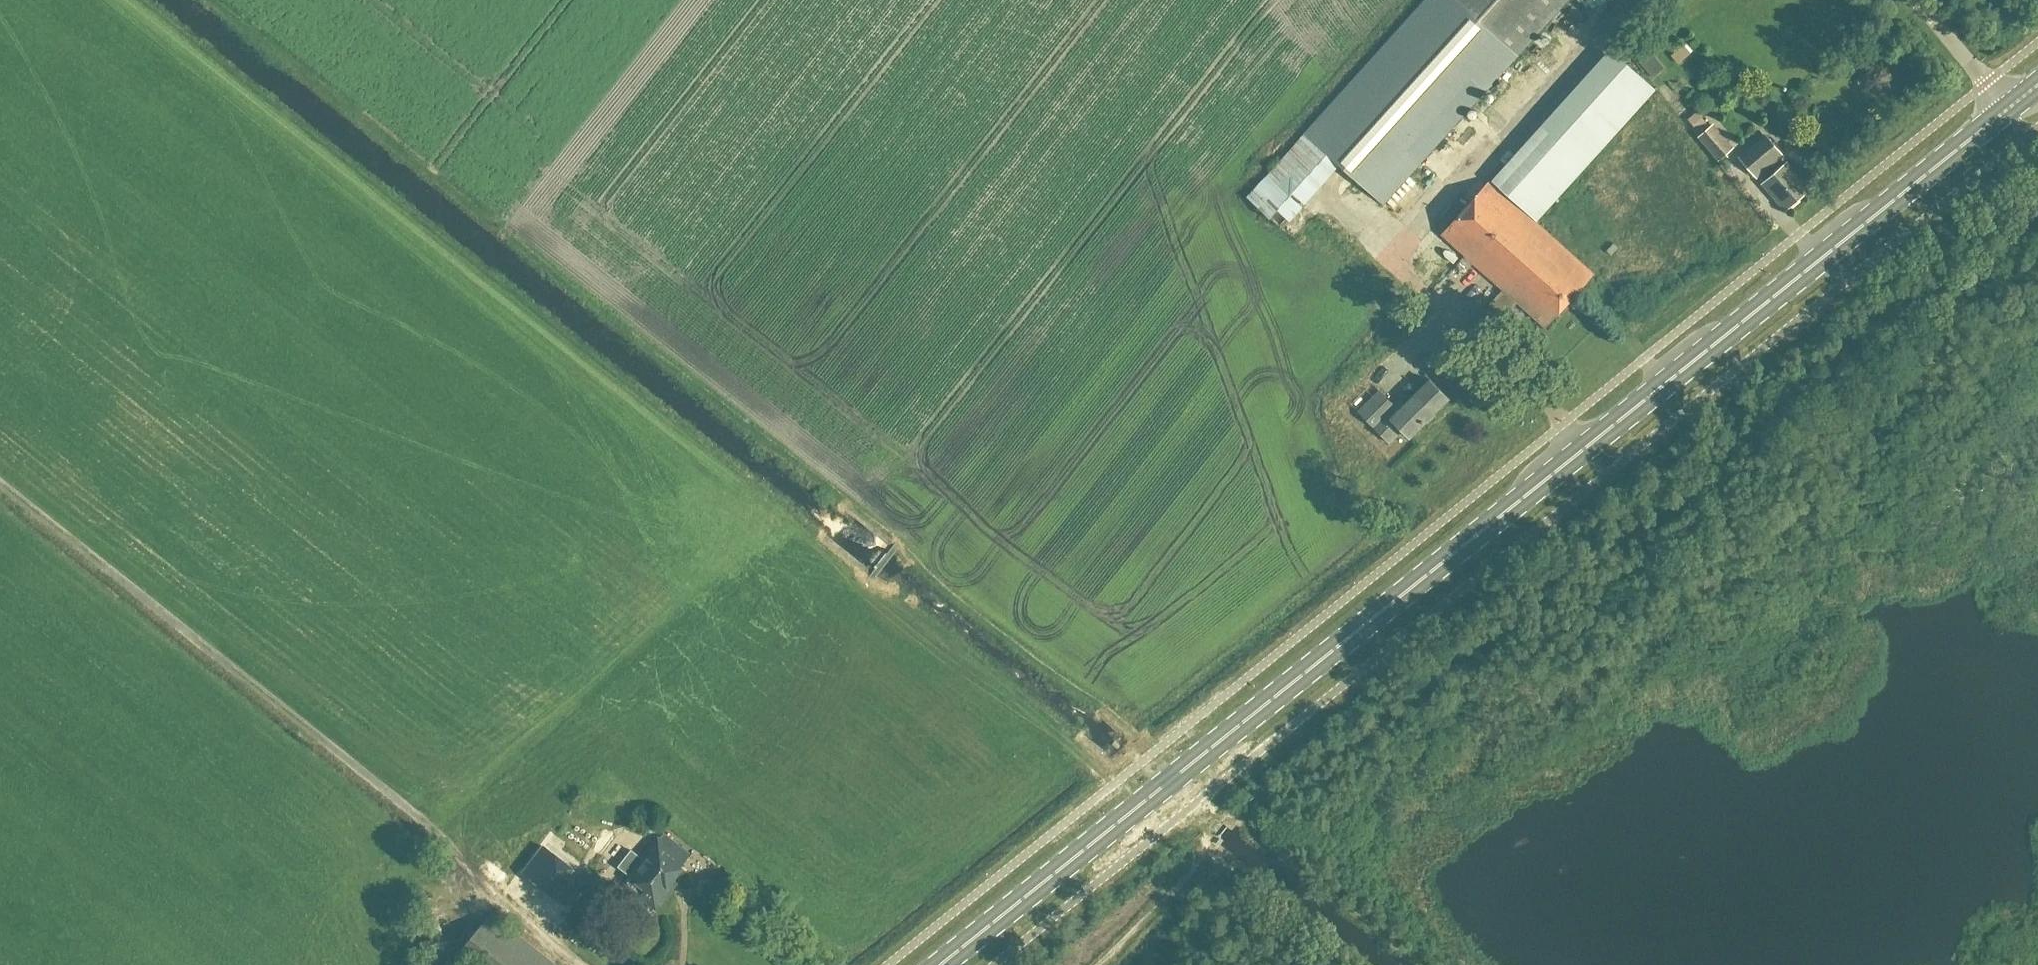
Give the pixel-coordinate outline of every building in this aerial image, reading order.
[(1467,8),(1455,28),(1466,34),(1477,14),(1467,8)] [(1349,160),(1393,115),(1383,105),(1339,149),(1349,160)] [(1719,159),(1732,148),(1712,125),(1699,136),(1719,159)] [(1284,222),(1340,158),(1307,130),(1252,194),(1284,222)] [(1808,173),(1801,164),(1799,164),(1793,170),(1786,163),(1780,168),(1773,161),(1781,154),(1765,135),(1740,157),(1756,176),(1763,170),(1769,178),(1763,183),(1786,209),(1809,189),(1802,181),(1808,175),(1808,173)] [(1545,326),(1593,272),(1490,180),(1442,234),(1545,326)] [(1380,391),(1360,412),(1389,442),(1402,429),(1410,438),(1435,411),(1449,397),(1429,378),(1416,392),(1404,404),(1400,399),(1394,405),(1380,391)] [(668,885),(691,856),(663,835),(627,881),(642,892),(639,895),(655,908),(672,887),(668,885)] [(584,876),(545,845),(525,870),(564,901),(584,876)] [(493,912),(454,960),(460,964),(557,964),(493,912)]
